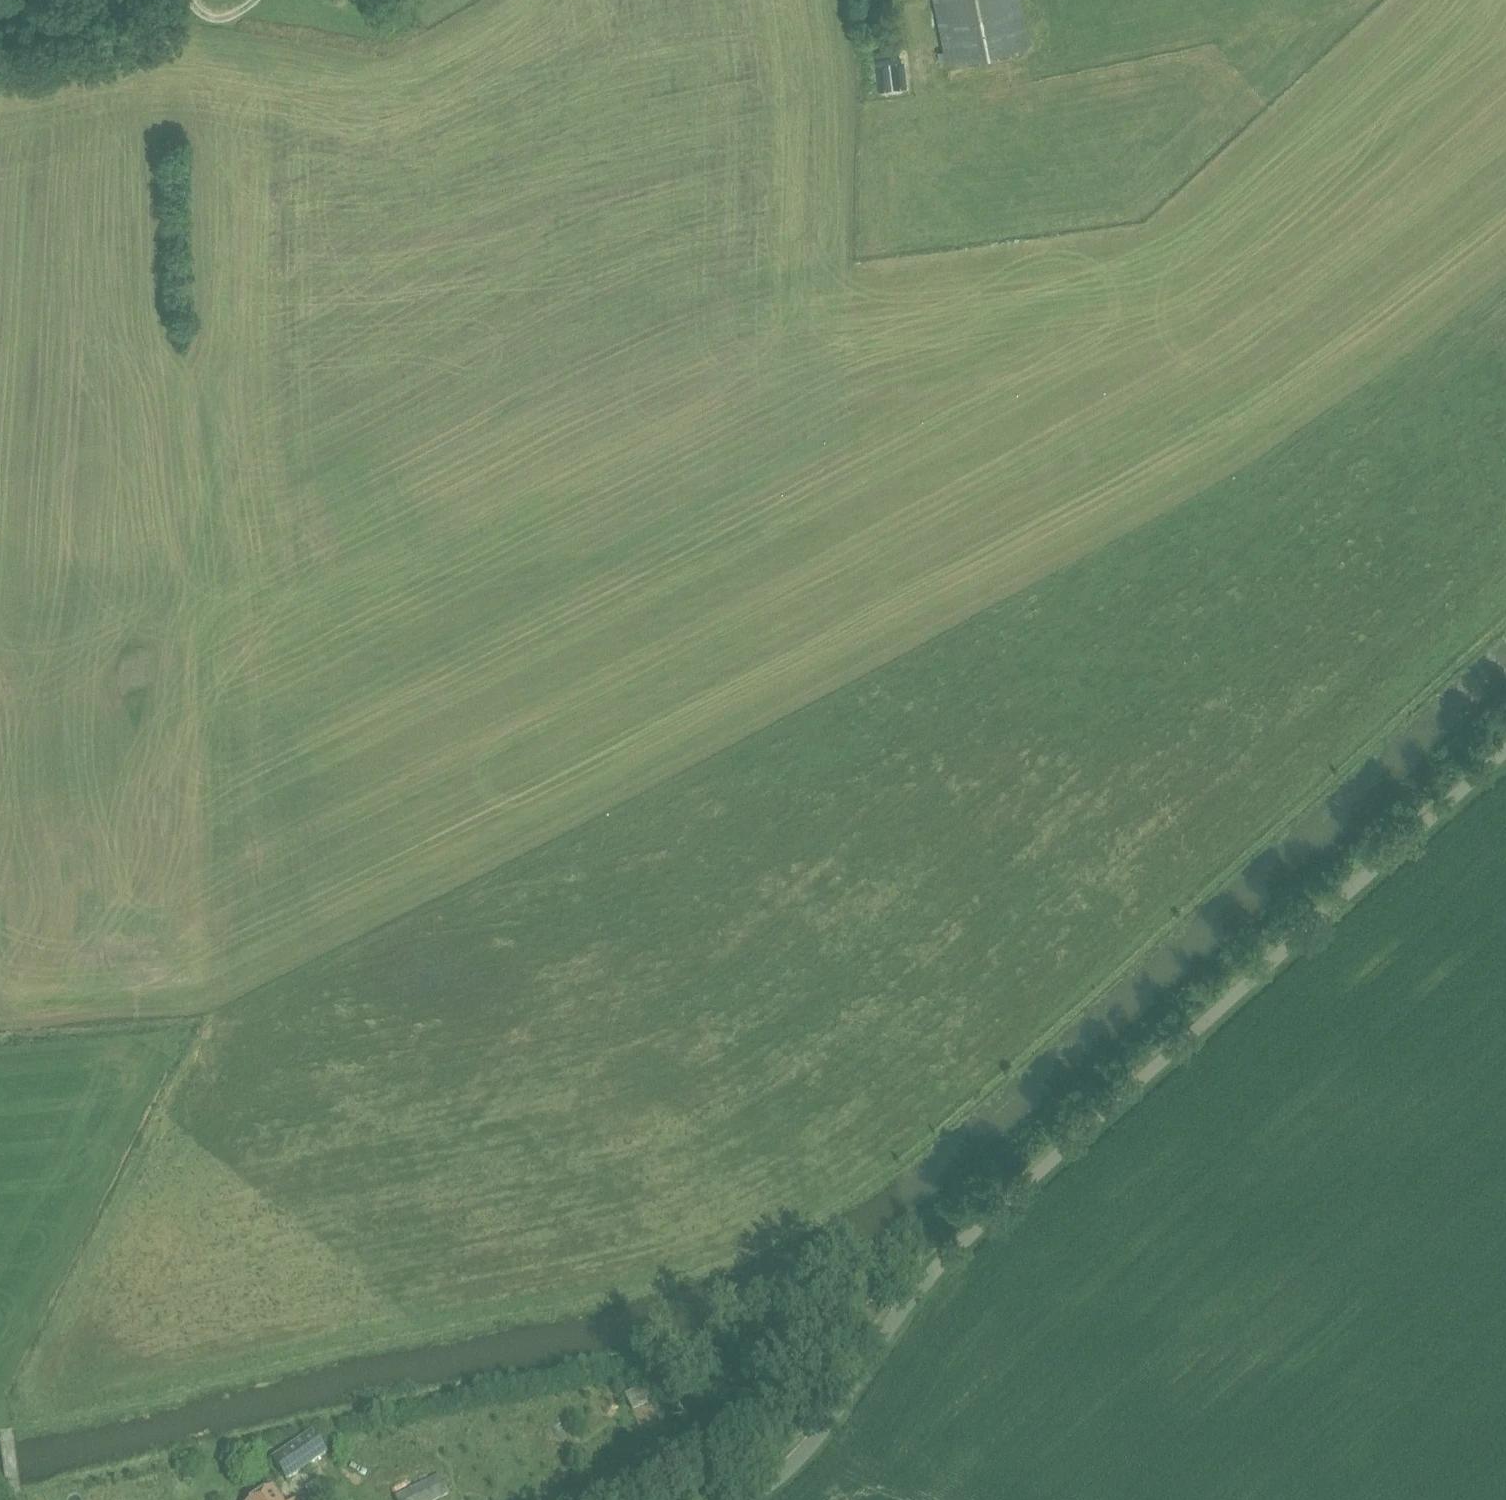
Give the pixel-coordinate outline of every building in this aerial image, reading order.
[(945,60),(1030,43),(1022,0),(933,0),(945,60)] [(624,1393),(631,1409),(653,1398),(645,1382),(624,1393)] [(271,1458),(286,1481),(327,1453),(312,1430),(271,1458)] [(396,1499),(437,1499),(449,1494),(439,1474),(394,1495),(396,1499)] [(273,1489),(256,1499),(280,1499),(273,1489)]
